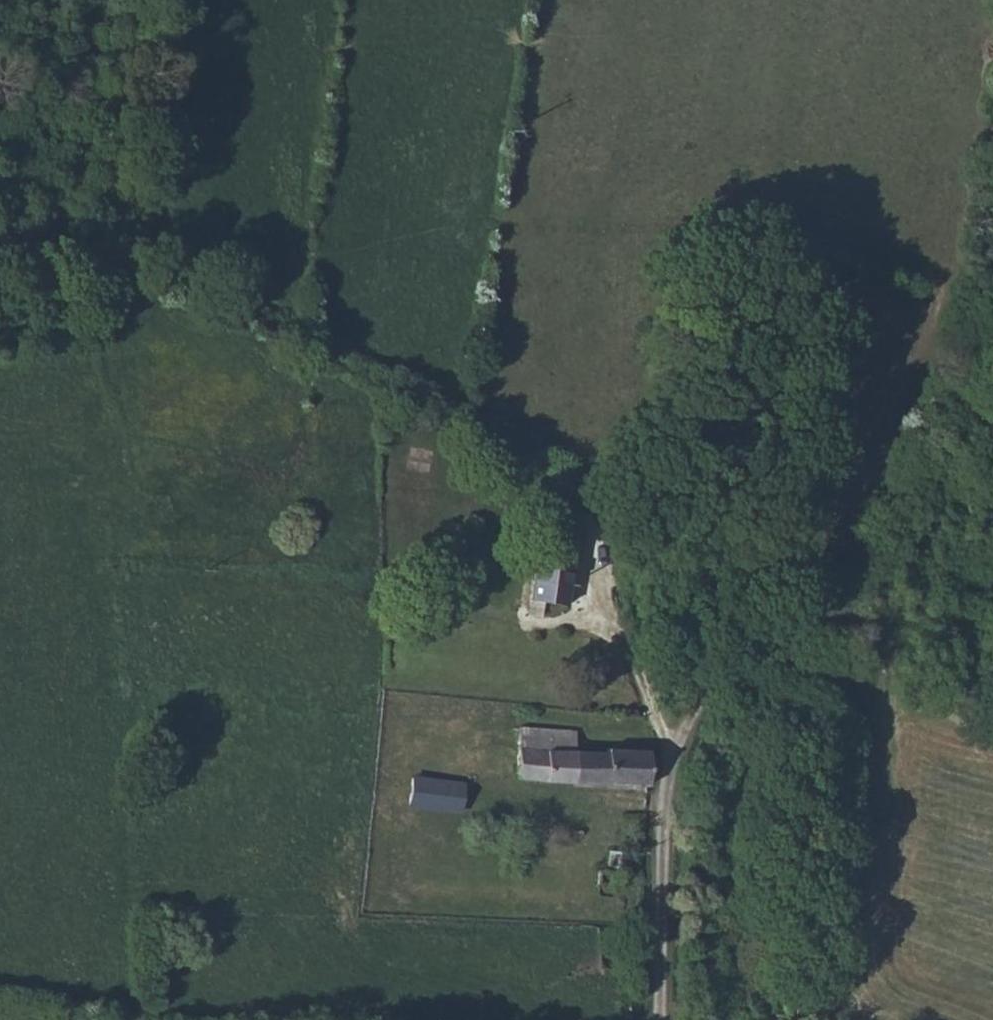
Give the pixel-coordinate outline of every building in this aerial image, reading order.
[(579,512),(543,506),(528,609),(529,613),(530,614),(532,615),(536,616),(539,617),(542,616),(544,603),(565,606),(579,512)] [(544,782),(647,786),(648,751),(606,749),(606,753),(573,751),(574,732),(518,728),(516,779),(544,782)] [(461,782),(413,782),(410,811),(460,813),(461,782)] [(622,874),(640,875),(641,852),(608,851),(607,870),(597,870),(597,884),(622,886),(622,874)]
